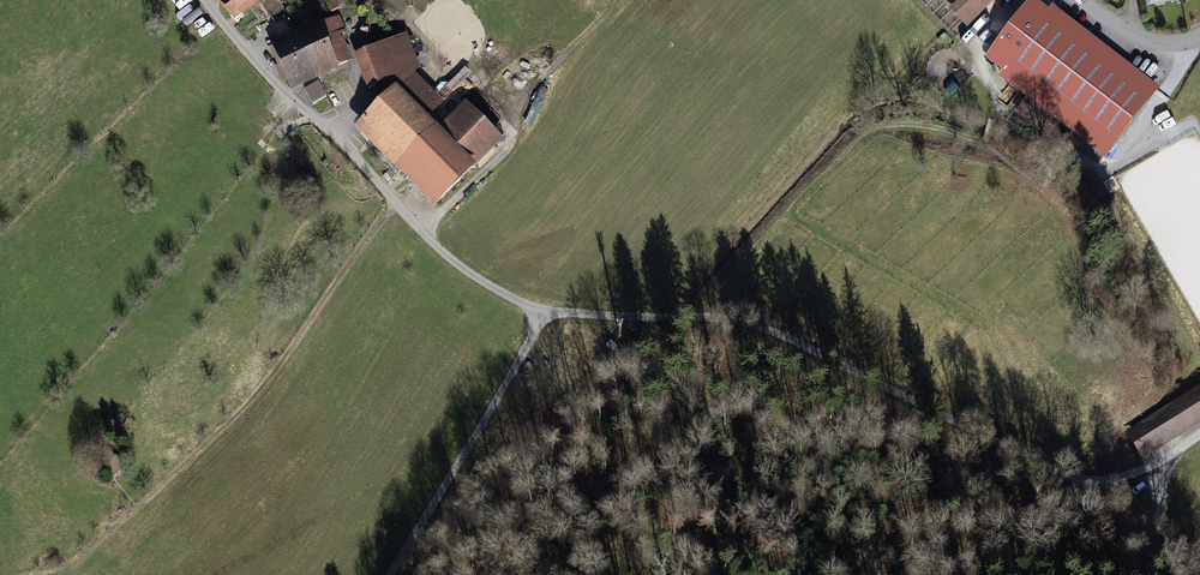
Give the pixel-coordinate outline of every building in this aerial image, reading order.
[(231,17),(245,5),(247,8),(257,0),(222,0),(219,2),(231,17)] [(333,0),(331,0),(326,2),(330,12),(337,9),(333,0)] [(969,24),(994,0),(945,0),(969,24)] [(1032,3),(989,58),(1006,71),(1002,76),(1030,98),(1020,112),(1047,133),(1058,119),(1105,155),(1156,89),(1053,10),(1049,15),(1032,3)] [(337,19),(311,31),(318,46),(326,42),(336,65),(347,61),(338,43),(346,39),(337,19)] [(273,48),(280,63),(304,52),(318,46),(311,31),(300,36),(298,30),(292,32),(294,38),(273,48)] [(378,83),(385,101),(399,87),(412,84),(435,108),(442,101),(414,73),(417,69),(421,68),(407,34),(401,39),(373,50),(385,81),(378,83)] [(318,46),(304,52),(315,75),(336,65),(326,42),(318,46)] [(385,81),(373,50),(358,56),(370,87),(378,83),(385,81)] [(304,52),(280,63),(284,71),(279,73),(282,81),(287,79),(290,86),(315,75),(304,52)] [(465,69),(440,95),(444,100),(470,74),(465,69)] [(305,89),(313,104),(326,96),(318,81),(305,89)] [(373,142),(434,204),(476,163),(480,167),(496,150),(493,147),(499,140),(465,106),(438,133),(424,120),(435,108),(412,84),(399,87),(385,101),(364,122),(378,137),(373,142)] [(617,347),(610,340),(605,345),(613,352),(617,347)] [(1132,434),(1144,453),(1199,418),(1199,391),(1132,434)] [(111,458),(104,467),(112,474),(120,465),(111,458)]
